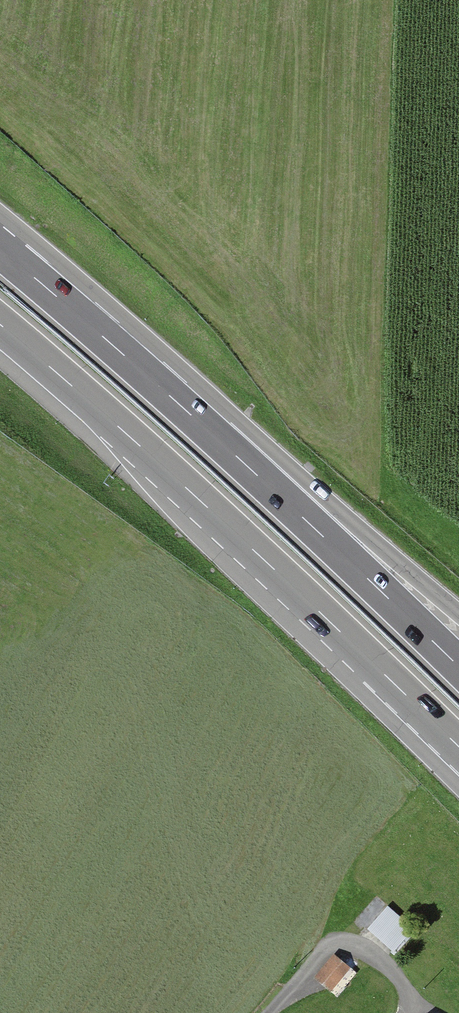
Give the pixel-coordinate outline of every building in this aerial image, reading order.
[(368,927),(398,953),(411,938),(397,925),(404,917),(389,904),(368,927)] [(320,988),(336,999),(354,974),(338,963),(320,988)]
